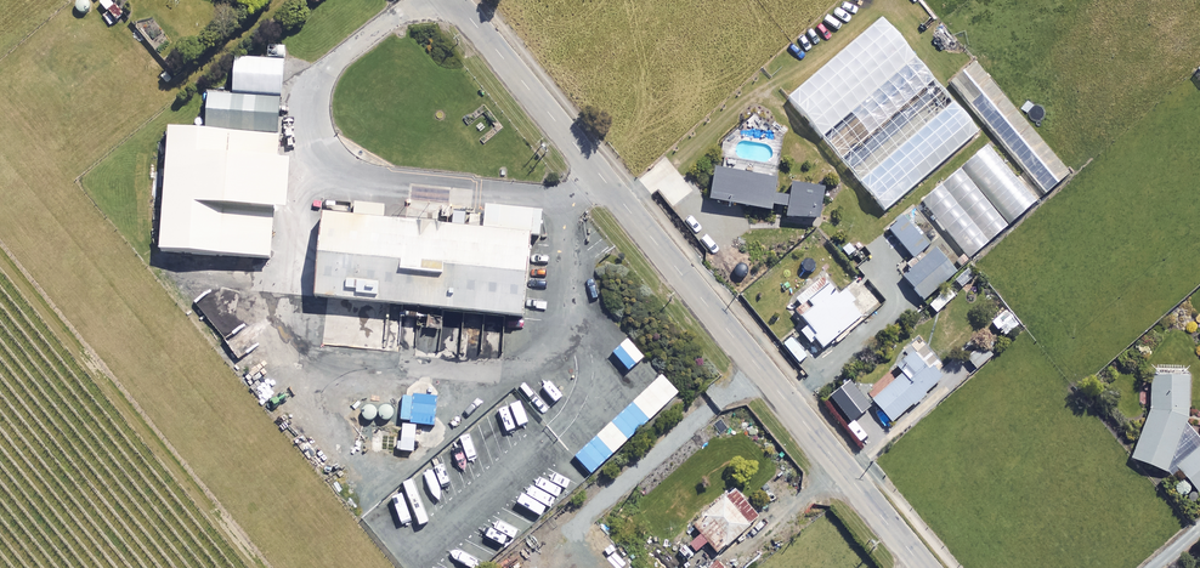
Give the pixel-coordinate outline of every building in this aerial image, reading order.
[(86,11),(90,7),(90,2),(88,0),(77,0),(75,1),(75,6),(77,10),(82,12),(86,11)] [(976,131),(880,18),(787,98),(883,210),(976,131)] [(947,83),(1042,194),(1067,173),(972,62),(947,83)] [(271,127),(161,115),(146,243),(256,255),(271,127)] [(917,203),(965,260),(1034,201),(986,145),(917,203)] [(776,166),(722,157),(720,168),(713,167),(707,200),(771,211),(772,205),(786,208),(784,215),(815,220),(821,188),(790,183),(787,196),(772,194),(776,166)] [(516,231),(307,212),(300,293),(508,312),(516,231)] [(911,258),(940,233),(927,219),(915,229),(903,215),(886,230),(911,258)] [(968,266),(953,249),(943,258),(934,248),(901,276),(922,301),(955,273),(957,276),(968,266)] [(853,300),(829,271),(794,299),(801,308),(795,312),(806,325),(799,331),(808,343),(812,339),(820,348),(859,316),(848,303),(853,300)] [(936,363),(919,344),(894,367),(897,371),(868,397),(892,423),(940,378),(931,368),(936,363)] [(992,354),(982,344),(958,366),(967,376),(992,354)] [(1199,491),(1199,440),(1185,423),(1186,366),(1148,366),(1147,412),(1129,458),(1167,472),(1170,464),(1197,494),(1199,491)] [(677,392),(660,374),(588,442),(605,460),(677,392)] [(412,451),(414,422),(401,421),(398,450),(412,451)] [(748,525),(722,496),(691,524),(717,552),(748,525)]
